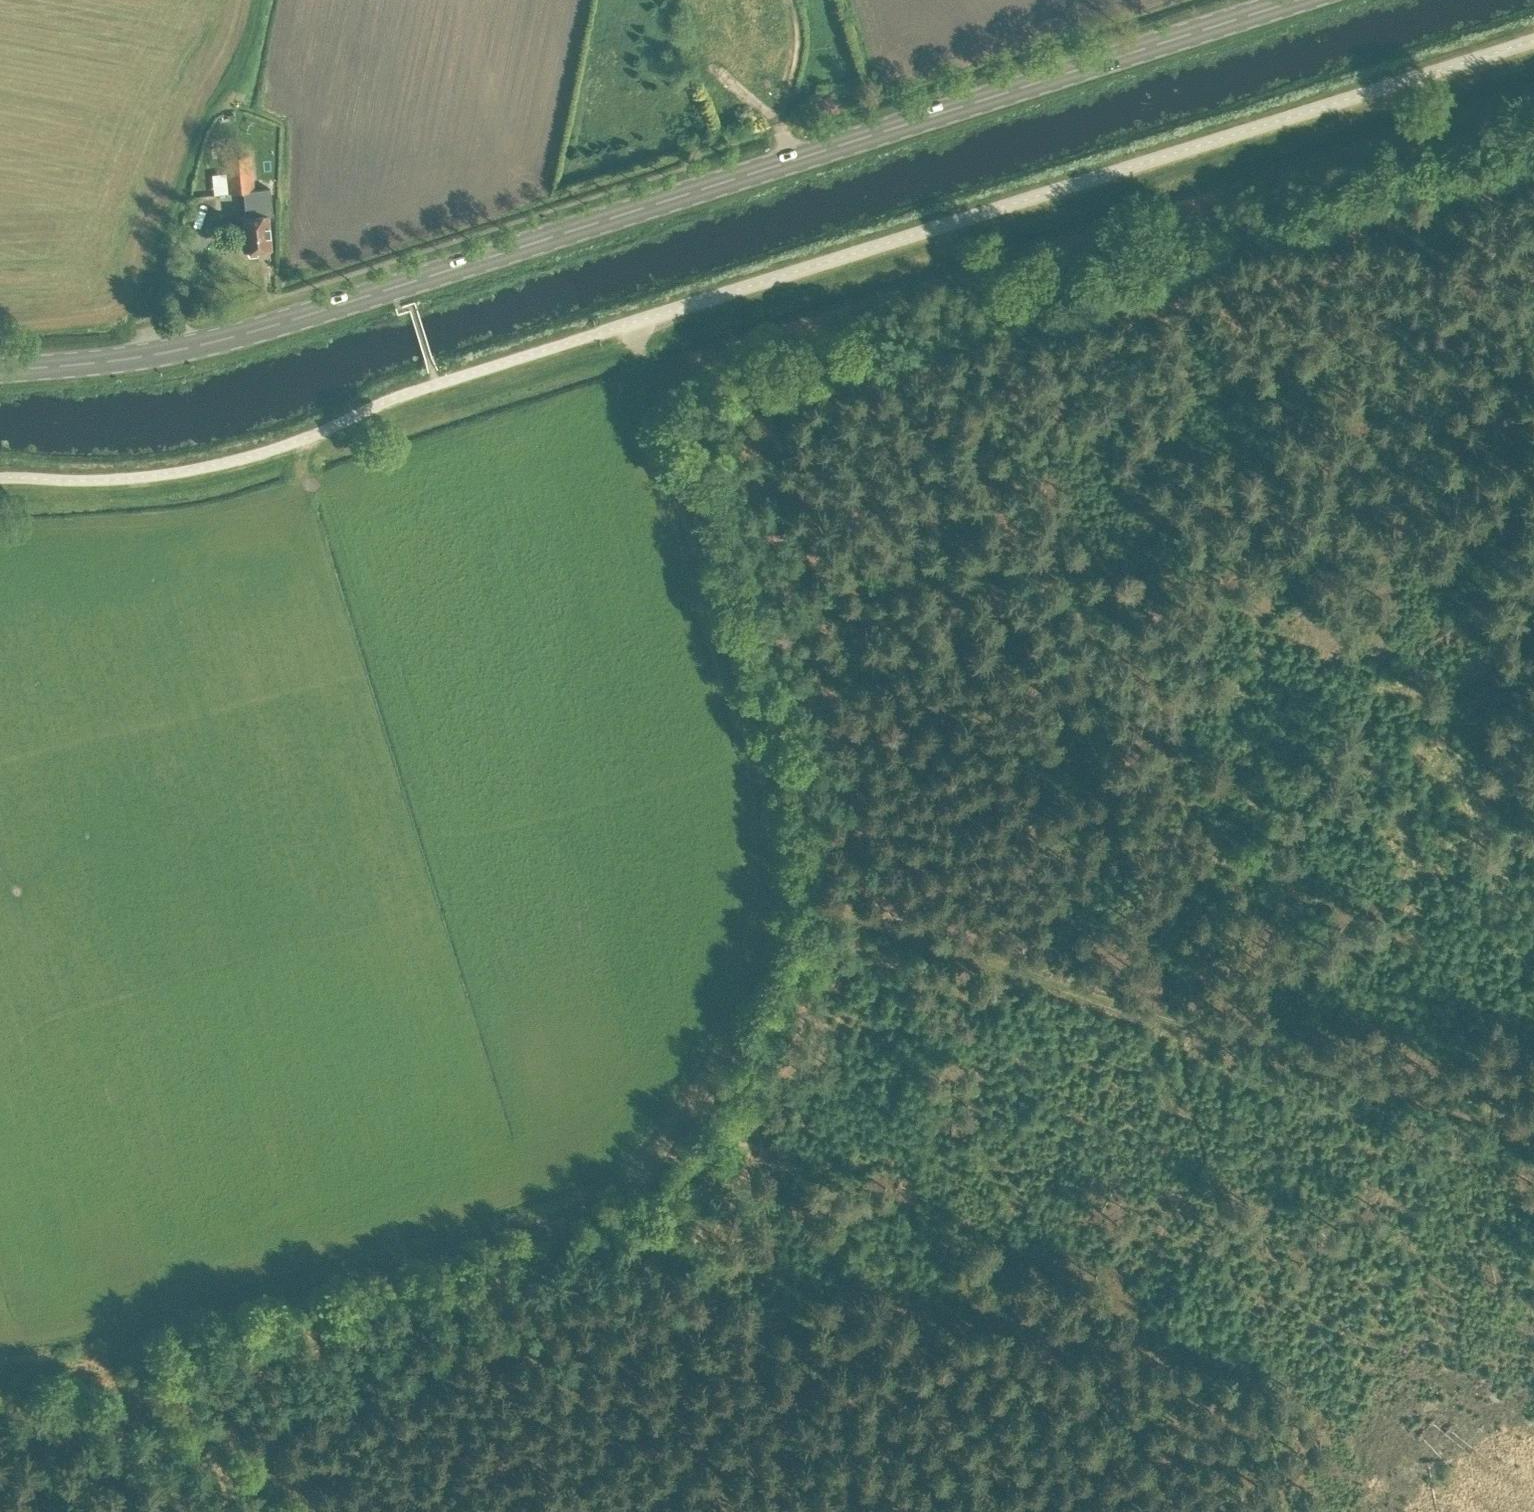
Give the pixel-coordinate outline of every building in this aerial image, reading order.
[(252,191),(249,155),(225,157),(228,193),(239,192),(241,217),(240,217),(243,251),(245,251),(249,256),(256,255),(259,249),(270,248),(266,214),(272,214),(271,198),(253,199),(252,191)]
